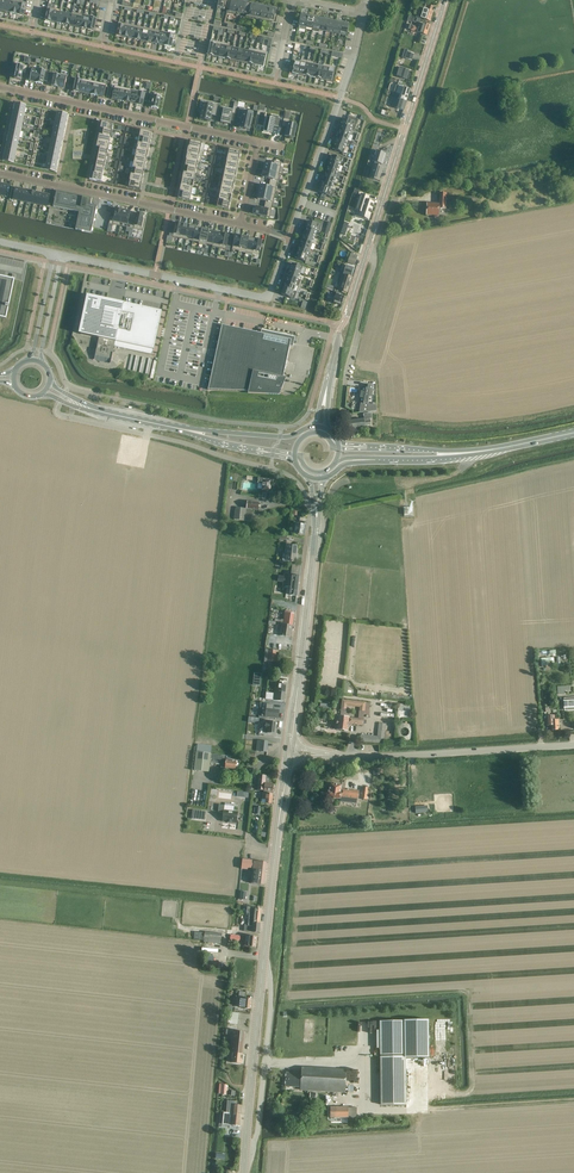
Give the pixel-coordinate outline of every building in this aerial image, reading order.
[(11,14),(14,0),(12,0),(7,0),(5,12),(11,14)] [(11,14),(17,15),(20,2),(14,0),(11,14)] [(279,8),(272,6),(271,9),(265,8),(265,5),(258,4),(258,6),(255,6),(256,3),(243,0),(242,3),(236,1),(236,0),(219,0),(217,8),(224,10),(224,9),(227,9),(226,13),(236,15),(237,13),(246,15),(246,17),(275,23),(279,8)] [(26,3),(20,2),(17,15),(23,16),(26,3)] [(428,5),(426,10),(424,9),(421,19),(429,21),(433,12),(431,11),(433,7),(428,5)] [(44,21),(51,22),(54,9),(47,7),(44,21)] [(59,10),(54,9),(51,22),(57,23),(60,10),(59,10)] [(65,14),(59,13),(60,10),(57,23),(63,25),(65,14)] [(72,12),(71,15),(65,14),(63,25),(69,26),(72,12)] [(75,27),(78,14),(72,12),(69,26),(75,27)] [(302,13),(299,26),(298,29),(305,30),(306,27),(308,17),(305,16),(305,14),(302,13)] [(84,15),(78,14),(75,27),(81,28),(84,15)] [(87,30),(90,16),(84,15),(81,28),(87,30)] [(308,17),(306,27),(312,29),(312,28),(315,16),(312,15),(311,18),(308,17)] [(94,31),(96,19),(90,18),(90,16),(87,30),(94,31)] [(312,28),(312,29),(319,30),(321,20),(318,19),(319,16),(315,16),(312,28)] [(321,20),(319,30),(326,32),(328,18),(325,18),(325,20),(321,20)] [(328,18),(326,32),(332,33),(335,22),(331,22),(332,19),(328,18)] [(335,22),(332,33),(339,34),(342,21),(338,21),(338,23),(335,22)] [(342,21),(339,34),(346,36),(348,25),(345,25),(345,22),(342,21)] [(115,36),(122,37),(125,24),(118,22),(115,36)] [(417,33),(426,36),(430,26),(423,23),(421,28),(419,27),(419,28),(418,28),(417,33)] [(131,25),(125,24),(122,37),(128,38),(131,25)] [(134,40),(137,26),(131,25),(128,38),(134,40)] [(143,28),(137,26),(134,40),(140,41),(143,28)] [(146,42),(149,29),(143,28),(140,41),(146,42)] [(155,30),(149,29),(146,42),(152,44),(155,30)] [(158,45),(161,31),(155,30),(152,44),(158,45)] [(167,33),(161,31),(158,45),(165,46),(167,33)] [(171,48),(173,41),(175,41),(176,35),(167,33),(165,46),(171,48)] [(207,55),(213,57),(216,42),(210,40),(207,55)] [(222,43),(216,42),(213,57),(218,58),(222,43)] [(227,44),(222,43),(218,58),(224,59),(227,44)] [(227,47),(227,44),(224,59),(230,60),(232,48),(227,47)] [(235,61),(238,49),(232,48),(230,60),(235,61)] [(243,50),(238,49),(235,61),(241,62),(243,50)] [(249,49),(249,52),(243,50),(241,62),(246,64),(250,49),(249,49)] [(255,50),(250,49),(246,64),(252,65),(255,50)] [(261,51),(255,50),(252,65),(258,66),(261,51)] [(263,67),(267,53),(261,51),(258,66),(263,67)] [(406,59),(412,61),(414,54),(408,52),(406,59)] [(292,73),(298,75),(301,60),(300,63),(294,61),(292,73)] [(306,61),(301,60),(298,75),(303,76),(306,61)] [(309,77),(312,62),(306,61),(303,76),(309,77)] [(312,64),(312,62),(309,77),(314,78),(317,65),(312,64)] [(11,72),(10,77),(14,77),(14,79),(21,80),(21,79),(24,80),(27,66),(17,64),(15,73),(11,72)] [(323,65),(321,64),(321,65),(317,65),(314,78),(320,79),(323,65)] [(329,66),(323,65),(320,79),(326,81),(329,66)] [(332,82),(335,67),(329,66),(326,81),(332,82)] [(396,77),(399,78),(405,80),(408,71),(400,68),(396,67),(394,73),(397,74),(396,77)] [(28,68),(27,76),(30,77),(29,82),(36,83),(38,70),(28,68)] [(38,70),(36,83),(42,85),(43,81),(47,82),(48,75),(45,74),(45,70),(39,68),(38,70)] [(50,74),(48,81),(52,81),(51,86),(57,88),(60,74),(54,73),(53,74),(50,74)] [(60,74),(57,88),(64,89),(65,84),(69,85),(70,78),(67,77),(67,76),(60,74)] [(71,78),(70,85),(74,86),(72,91),(79,92),(82,80),(81,80),(71,78)] [(82,80),(79,92),(85,94),(88,80),(82,79),(81,80),(82,80)] [(88,80),(85,94),(91,95),(94,82),(88,80)] [(94,82),(91,95),(97,96),(100,86),(100,83),(94,82)] [(100,86),(97,96),(103,98),(106,98),(107,96),(104,95),(105,92),(105,90),(106,87),(106,84),(100,83),(100,86)] [(400,94),(398,99),(406,103),(410,90),(402,87),(402,86),(398,85),(396,93),(400,94)] [(109,96),(109,99),(111,99),(118,101),(120,90),(120,87),(114,86),(114,89),(113,91),(112,94),(112,97),(109,96)] [(120,90),(118,101),(123,102),(126,88),(120,87),(120,90)] [(126,88),(123,102),(130,103),(133,90),(126,88)] [(133,90),(130,103),(136,105),(139,91),(133,90)] [(139,91),(136,105),(142,106),(143,101),(147,102),(148,95),(145,94),(145,93),(139,91)] [(150,95),(148,102),(152,103),(151,108),(158,109),(161,94),(154,93),(153,96),(150,95)] [(392,104),(391,106),(397,108),(397,109),(403,111),(406,103),(398,99),(391,97),(390,103),(392,104)] [(200,100),(199,109),(200,109),(199,114),(201,114),(199,119),(210,122),(211,114),(215,115),(218,104),(209,102),(200,100)] [(15,104),(14,110),(24,112),(26,106),(15,104)] [(223,108),(220,123),(230,125),(232,113),(236,114),(237,107),(233,107),(232,110),(223,108)] [(239,108),(237,117),(242,118),(239,128),(249,130),(252,114),(243,112),(244,109),(239,108)] [(14,110),(12,117),(23,119),(24,112),(14,110)] [(57,113),(56,119),(66,122),(68,115),(57,113)] [(264,129),(263,132),(269,133),(272,133),(272,134),(273,126),(280,128),(281,119),(278,118),(278,117),(272,115),(271,118),(266,117),(264,129)] [(12,117),(11,123),(22,125),(23,119),(12,117)] [(354,130),(358,120),(348,117),(347,120),(344,119),(341,125),(352,129),(354,130)] [(56,119),(54,126),(65,128),(66,122),(56,119)] [(283,119),(282,127),(285,127),(284,137),(294,139),(296,125),(288,124),(288,120),(284,119),(283,119)] [(102,122),(100,129),(112,131),(113,125),(107,124),(106,123),(102,122)] [(11,123),(10,129),(20,131),(22,125),(11,123)] [(350,135),(352,129),(341,125),(339,131),(350,135)] [(54,126),(53,132),(64,134),(65,128),(54,126)] [(10,129),(8,136),(19,138),(20,131),(10,129)] [(99,134),(99,135),(111,138),(111,137),(112,131),(100,129),(99,134)] [(140,131),(139,137),(151,140),(152,133),(151,133),(148,132),(140,131)] [(347,141),(350,135),(339,131),(337,137),(347,141)] [(53,132),(52,138),(62,141),(64,134),(53,132)] [(99,135),(97,141),(109,144),(111,138),(99,135)] [(8,136),(7,142),(18,144),(19,138),(8,136)] [(139,137),(137,143),(149,146),(151,140),(139,137)] [(345,147),(347,141),(337,137),(335,143),(345,147)] [(52,138),(50,144),(61,147),(62,141),(52,138)] [(97,141),(96,148),(108,150),(109,144),(97,141)] [(190,141),(189,148),(200,150),(202,144),(197,143),(196,142),(190,141)] [(7,142),(6,148),(16,151),(18,144),(7,142)] [(137,143),(136,149),(148,152),(149,146),(137,143)] [(343,153),(345,147),(335,143),(333,150),(343,153)] [(50,144),(49,151),(60,153),(61,147),(50,144)] [(6,148),(4,155),(15,157),(16,151),(6,148)] [(96,149),(95,154),(98,155),(107,157),(108,151),(108,150),(96,148),(96,149)] [(189,148),(187,154),(199,157),(200,150),(189,148)] [(136,149),(135,156),(147,158),(148,152),(136,149)] [(226,149),(225,155),(228,156),(240,158),(241,152),(235,151),(234,151),(226,149)] [(49,151),(48,157),(58,159),(60,153),(49,151)] [(369,159),(367,166),(372,167),(369,178),(378,181),(382,168),(381,167),(381,165),(382,165),(385,154),(376,151),(373,160),(369,159)] [(95,154),(93,161),(97,161),(105,163),(108,164),(110,158),(107,157),(98,155),(95,154)] [(187,154),(186,160),(198,163),(200,163),(202,157),(199,157),(187,154)] [(4,155),(3,161),(14,163),(15,157),(4,155)] [(135,156),(133,162),(145,165),(147,158),(135,156)] [(228,156),(226,162),(238,165),(240,158),(228,156)] [(340,166),(342,159),(332,156),(329,162),(340,166)] [(48,157),(46,163),(57,166),(58,159),(48,157)] [(186,160),(184,167),(196,169),(198,163),(186,160)] [(93,161),(92,167),(104,169),(105,163),(97,161),(93,161)] [(265,163),(263,170),(279,174),(281,162),(274,161),(273,165),(265,163)] [(133,162),(132,169),(144,171),(145,165),(133,162)] [(226,162),(225,169),(237,171),(238,165),(226,162)] [(338,172),(340,166),(329,162),(327,168),(338,172)] [(46,163),(45,170),(56,172),(57,166),(46,163)] [(92,167),(91,173),(103,176),(104,170),(104,169),(92,167)] [(184,167),(183,173),(195,175),(196,169),(184,167)] [(129,168),(128,174),(131,175),(143,178),(144,171),(132,169),(129,168)] [(222,168),(221,174),(224,175),(235,177),(237,171),(225,169),(222,168)] [(335,178),(338,172),(327,168),(325,174),(335,178)] [(263,170),(262,177),(270,179),(277,181),(279,174),(263,170)] [(91,174),(89,180),(91,180),(93,181),(101,182),(102,176),(103,176),(91,173),(91,174)] [(183,173),(182,179),(194,182),(195,175),(183,173)] [(333,184),(335,178),(325,174),(323,180),(333,184)] [(131,175),(129,181),(141,184),(143,178),(131,175)] [(224,175),(222,181),(234,184),(235,177),(224,175)] [(182,179),(181,185),(192,188),(194,182),(182,179)] [(260,185),(258,192),(274,196),(277,181),(270,179),(268,187),(260,185)] [(331,190),(333,184),(323,180),(321,186),(331,190)] [(129,181),(128,188),(133,189),(135,189),(140,190),(141,184),(129,181)] [(222,181),(221,188),(233,190),(234,184),(222,181)] [(181,185),(179,192),(191,194),(192,188),(181,185)] [(334,191),(331,190),(321,186),(319,193),(332,197),(334,191)] [(13,198),(13,200),(20,201),(22,189),(16,188),(15,188),(14,195),(13,197),(13,198)] [(221,188),(220,194),(231,196),(233,190),(221,188)] [(22,189),(20,201),(27,203),(29,191),(22,189)] [(29,191),(27,203),(33,204),(36,192),(29,191)] [(56,191),(53,207),(79,212),(75,230),(91,233),(97,206),(90,205),(92,199),(89,198),(56,191)] [(36,192),(33,204),(40,205),(42,194),(36,192)] [(179,192),(178,198),(183,200),(185,200),(190,201),(191,194),(179,192)] [(258,192),(257,199),(265,201),(273,203),(274,196),(258,192)] [(438,216),(439,216),(439,209),(446,209),(446,194),(439,193),(439,204),(427,204),(426,216),(429,216),(434,216),(434,218),(435,219),(438,219),(438,216)] [(42,194),(40,205),(47,207),(48,203),(49,195),(42,194)] [(220,194),(218,200),(230,203),(231,196),(220,194)] [(361,195),(356,210),(360,212),(359,216),(368,219),(373,203),(367,201),(368,198),(361,195)] [(478,195),(466,197),(465,197),(464,196),(451,198),(453,207),(480,202),(478,195)] [(218,200),(217,207),(222,208),(223,208),(229,209),(230,203),(218,200)] [(255,207),(254,214),(269,218),(273,203),(265,201),(264,209),(255,207)] [(111,217),(109,224),(112,225),(119,226),(120,223),(123,210),(116,208),(114,217),(111,217)] [(120,223),(119,226),(126,228),(130,228),(131,221),(128,221),(130,211),(123,210),(120,223)] [(131,221),(130,228),(133,229),(141,231),(141,228),(144,215),(136,213),(134,222),(131,221)] [(319,233),(321,226),(308,221),(306,228),(316,232),(319,233)] [(173,235),(172,237),(179,239),(179,238),(182,224),(175,223),(175,224),(175,226),(174,230),(174,231),(173,233),(173,235)] [(345,223),(341,235),(346,236),(350,225),(345,223)] [(182,224),(179,238),(185,239),(188,225),(182,224)] [(188,225),(185,239),(192,241),(195,227),(188,225)] [(195,227),(192,241),(199,242),(200,236),(202,228),(195,227)] [(199,242),(198,244),(205,246),(206,244),(209,230),(202,228),(200,236),(199,242)] [(314,238),(316,232),(306,228),(304,234),(314,238)] [(209,230),(206,244),(212,245),(216,231),(209,230)] [(213,245),(212,247),(219,249),(222,233),(216,231),(212,245),(213,245)] [(222,233),(219,249),(226,250),(226,248),(227,246),(227,243),(227,241),(228,239),(228,237),(229,234),(222,233)] [(312,244),(314,238),(304,234),(302,240),(312,244)] [(235,235),(232,250),(239,251),(239,249),(242,236),(235,235)] [(239,251),(245,253),(246,250),(248,238),(242,236),(239,249),(239,251)] [(246,250),(245,253),(252,254),(252,251),(255,239),(248,238),(246,250)] [(252,251),(252,254),(258,256),(259,253),(262,240),(255,239),(252,251)] [(310,249),(312,244),(302,240),(300,246),(310,249)] [(308,255),(310,249),(300,246),(297,252),(308,255)] [(305,262),(308,255),(297,252),(295,258),(305,262)] [(300,274),(302,267),(292,264),(290,270),(300,274)] [(341,283),(339,290),(345,292),(347,293),(350,284),(352,278),(351,277),(354,268),(346,265),(343,274),(342,274),(339,282),(341,283)] [(298,280),(300,274),(290,270),(288,276),(298,280)] [(296,286),(298,280),(288,276),(285,282),(296,286)] [(6,319),(14,280),(0,277),(0,318),(6,319)] [(285,282),(283,288),(296,292),(299,287),(296,286),(285,282)] [(296,292),(283,288),(281,294),(294,299),(296,292)] [(334,301),(333,303),(341,306),(344,297),(342,296),(343,295),(336,293),(336,294),(334,301)] [(88,296),(80,334),(98,338),(96,350),(94,357),(94,360),(110,364),(111,361),(112,353),(114,347),(152,355),(161,312),(88,296)] [(261,330),(260,333),(231,327),(230,329),(225,328),(220,348),(219,348),(216,360),(218,361),(212,389),(207,389),(207,390),(248,392),(280,393),(283,393),(280,392),(279,392),(283,378),(289,347),(293,347),(293,346),(295,337),(261,330)] [(361,388),(358,403),(361,404),(359,413),(376,411),(376,406),(368,405),(369,397),(371,397),(372,390),(373,386),(364,384),(364,385),(364,388),(361,388)] [(371,426),(370,418),(371,418),(371,413),(363,414),(364,419),(346,422),(347,431),(365,429),(365,427),(371,426)] [(270,492),(271,481),(258,479),(257,484),(262,485),(261,491),(270,492)] [(258,511),(259,503),(247,502),(246,509),(235,508),(233,520),(251,522),(252,510),(258,511)] [(304,535),(305,526),(299,525),(295,525),(294,529),(295,529),(294,533),(298,534),(298,535),(304,535)] [(286,555),(285,561),(296,562),(296,557),(295,557),(296,547),(287,546),(286,555)] [(278,576),(277,582),(282,582),(282,586),(286,587),(290,587),(289,595),(297,596),(299,577),(299,576),(291,575),(287,575),(283,575),(283,577),(278,576)] [(291,637),(294,614),(292,613),(292,612),(285,611),(283,624),(280,624),(278,636),(291,637)] [(277,662),(278,651),(269,651),(268,661),(277,662)] [(554,658),(540,659),(541,666),(554,666),(554,658)] [(254,673),(253,685),(260,686),(261,674),(254,673)] [(273,694),(273,700),(284,702),(286,683),(279,682),(276,682),(275,688),(274,688),(273,694)] [(567,691),(569,691),(569,686),(557,687),(557,695),(564,695),(564,691),(567,691)] [(563,702),(563,709),(564,709),(573,708),(573,698),(564,699),(564,702),(563,702)] [(338,716),(336,730),(344,731),(344,732),(346,732),(347,731),(348,731),(349,724),(362,726),(363,719),(358,719),(349,718),(349,717),(344,717),(346,704),(361,706),(360,716),(364,717),(365,703),(366,703),(343,699),(340,716),(338,716)] [(266,704),(265,717),(278,719),(279,710),(273,710),(273,705),(266,704)] [(398,704),(397,718),(411,719),(412,705),(398,704)] [(547,716),(546,716),(546,726),(551,726),(551,731),(559,731),(558,720),(554,720),(554,716),(553,716),(547,716)] [(265,722),(264,730),(267,730),(266,733),(276,735),(277,723),(268,721),(267,723),(265,722)] [(413,732),(412,727),(407,724),(402,724),(398,726),(396,731),(396,736),(399,740),(404,742),(409,740),(412,737),(413,732)] [(360,735),(359,742),(384,745),(384,741),(385,732),(377,731),(377,737),(360,735)] [(267,752),(268,742),(260,741),(260,742),(257,742),(256,750),(259,750),(259,752),(267,752)] [(196,752),(194,771),(209,772),(210,764),(221,765),(221,768),(225,768),(224,771),(229,771),(230,769),(235,769),(236,766),(236,763),(236,761),(225,760),(223,760),(224,757),(221,755),(220,755),(211,754),(196,752)] [(273,792),(274,784),(269,784),(270,776),(266,776),(258,775),(257,790),(264,790),(264,792),(269,792),(269,791),(273,792)] [(341,790),(342,785),(330,784),(329,789),(328,789),(327,798),(340,799),(345,799),(345,798),(358,799),(359,792),(341,790)] [(261,799),(261,803),(265,803),(272,804),(273,794),(262,793),(261,799)] [(219,805),(218,813),(223,813),(222,821),(226,822),(226,823),(228,823),(228,822),(236,823),(237,820),(238,816),(237,816),(237,812),(233,812),(234,804),(225,803),(224,806),(219,805)] [(205,812),(192,810),(191,819),(204,821),(205,812)] [(242,860),(241,869),(246,870),(246,869),(247,869),(247,868),(253,869),(252,872),(252,877),(251,884),(264,885),(266,862),(265,862),(253,861),(248,860),(242,860)] [(260,933),(261,908),(247,907),(247,913),(249,913),(248,925),(244,924),(243,932),(260,933)] [(204,933),(203,938),(209,939),(221,941),(222,934),(204,932),(204,933)] [(245,936),(244,946),(247,946),(255,947),(256,947),(257,937),(248,936),(245,936)] [(213,956),(206,955),(204,967),(212,967),(213,956)] [(240,999),(239,1007),(244,1007),(244,1009),(246,1009),(250,1009),(251,999),(247,999),(245,999),(245,1000),(240,999)] [(238,1025),(239,1013),(228,1012),(227,1024),(238,1025)] [(405,1058),(429,1057),(428,1020),(404,1020),(404,1021),(379,1021),(380,1055),(380,1057),(381,1057),(381,1104),(405,1104),(405,1058)] [(232,1053),(243,1054),(245,1032),(232,1031),(230,1053),(232,1053)] [(242,1064),(243,1054),(232,1053),(231,1063),(242,1064)] [(345,1092),(346,1070),(302,1068),(302,1073),(286,1073),(285,1086),(301,1087),(301,1089),(345,1092)] [(219,1084),(218,1094),(219,1094),(221,1094),(226,1095),(227,1085),(222,1084),(220,1084),(219,1084)] [(226,1112),(241,1114),(242,1105),(236,1105),(236,1102),(236,1101),(227,1100),(227,1101),(228,1101),(227,1112),(226,1112)] [(348,1107),(330,1107),(330,1118),(357,1118),(357,1107),(348,1107)] [(224,1112),(222,1124),(230,1125),(238,1126),(240,1126),(241,1114),(236,1113),(226,1112),(224,1112)]
